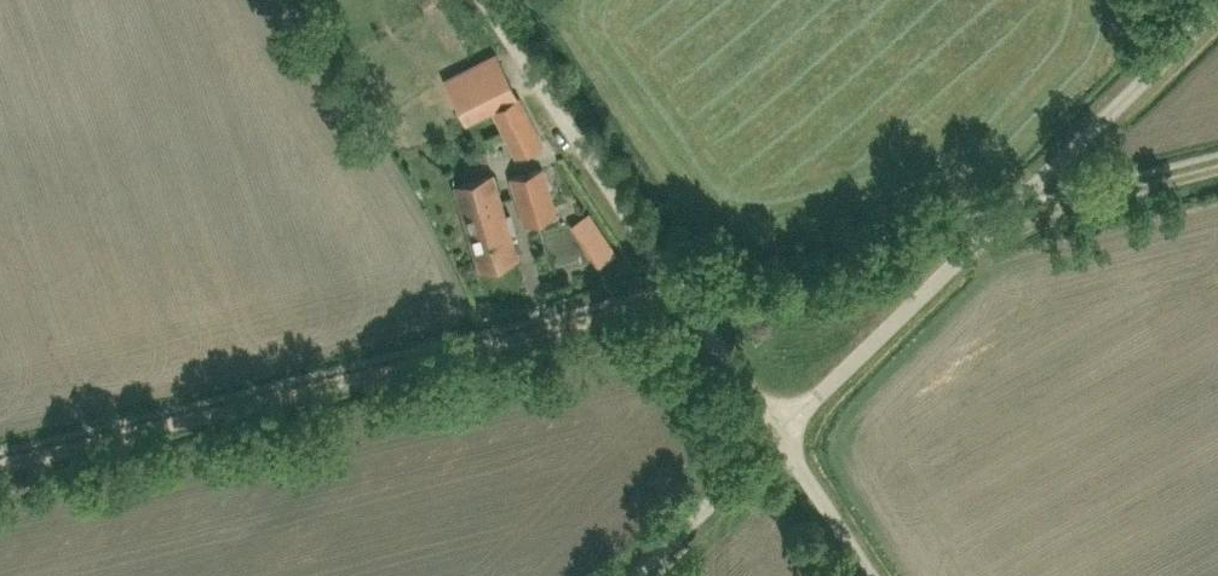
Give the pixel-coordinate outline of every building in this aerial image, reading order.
[(466,123),(517,94),(495,54),(443,83),(466,123)] [(496,110),(518,156),(543,143),(520,98),(496,110)] [(526,225),(558,215),(544,168),(512,178),(526,225)] [(511,214),(506,215),(494,175),(456,186),(481,269),(518,259),(511,234),(517,232),(511,214)] [(570,226),(578,237),(597,267),(617,254),(590,213),(570,226)]
